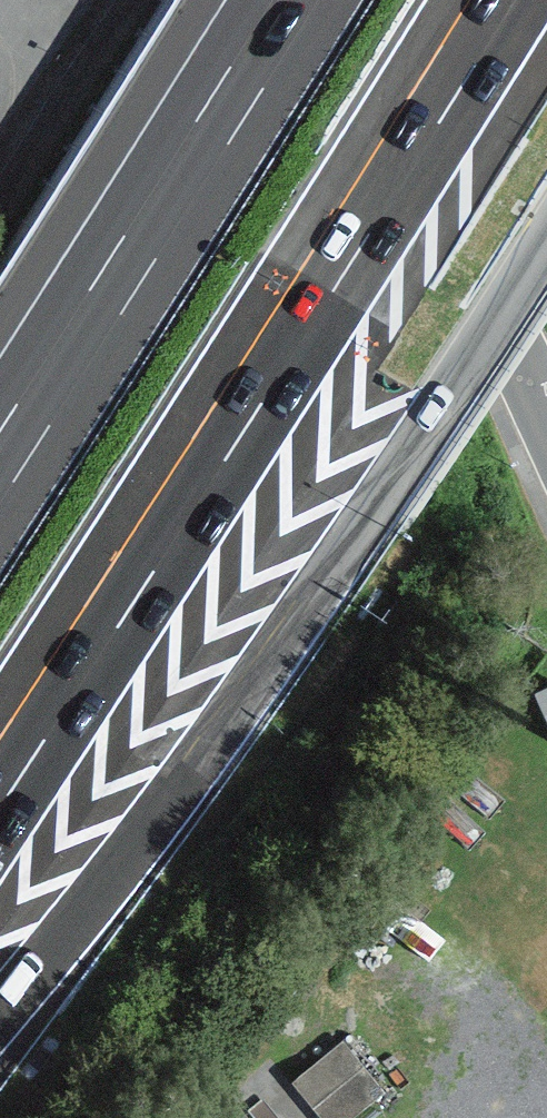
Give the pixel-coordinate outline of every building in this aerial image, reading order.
[(303,1083),(320,1117),(382,1117),(390,1114),(361,1054),(303,1083)]
